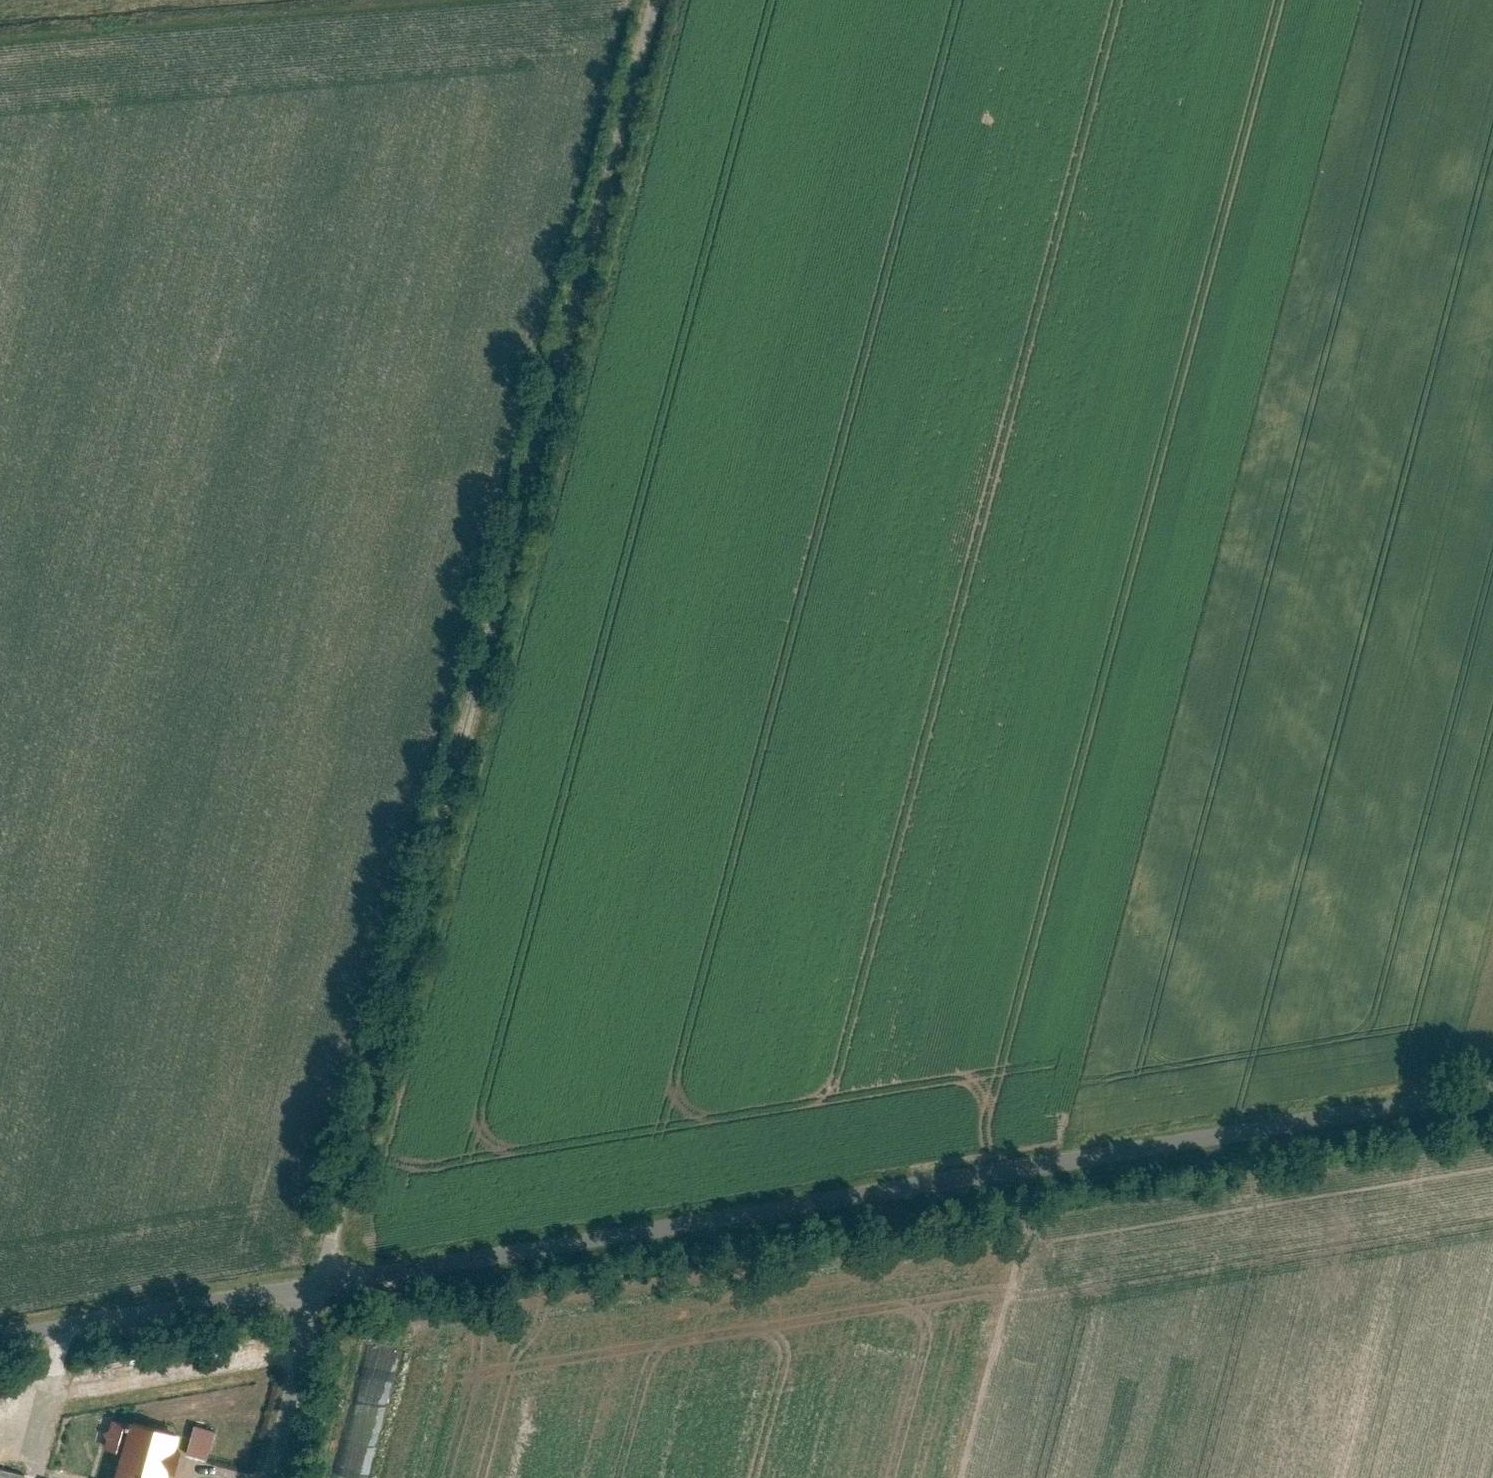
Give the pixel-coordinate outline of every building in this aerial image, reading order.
[(178,1433),(115,1415),(106,1446),(122,1450),(115,1477),(165,1477),(178,1433)] [(210,1459),(219,1430),(197,1423),(189,1453),(210,1459)] [(0,1464),(0,1477),(26,1477),(28,1471),(0,1464)]
